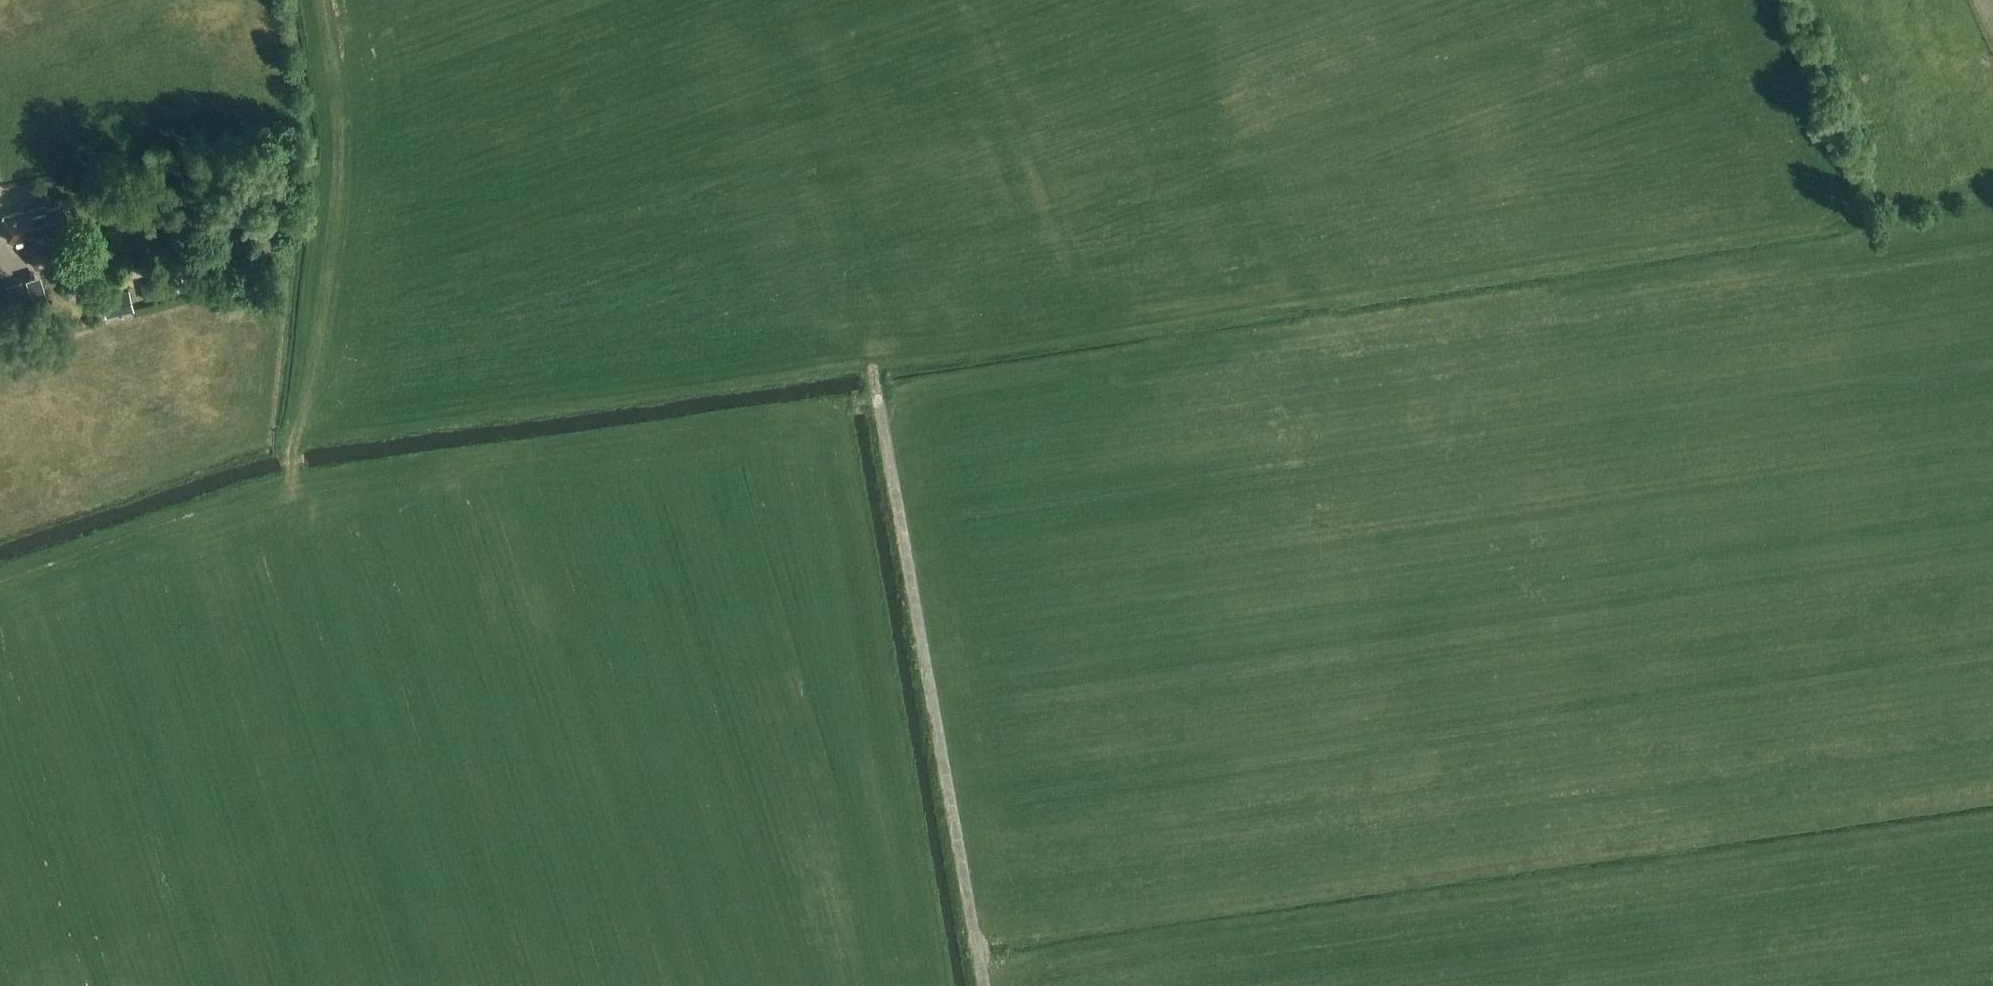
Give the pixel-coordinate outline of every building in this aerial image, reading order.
[(2,216),(9,243),(33,237),(36,249),(31,250),(36,270),(62,264),(56,235),(67,232),(61,205),(47,208),(46,206),(2,216)] [(106,318),(134,311),(129,290),(101,297),(106,318)]
